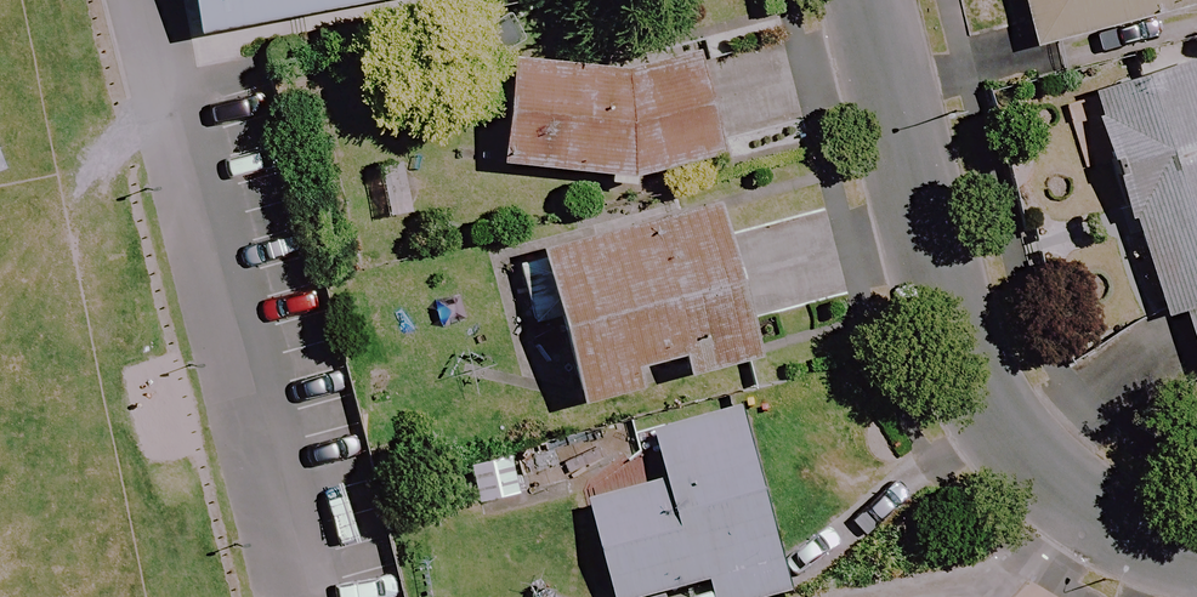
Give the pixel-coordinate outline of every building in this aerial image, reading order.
[(180,40),(400,0),(172,0),(180,40)] [(1029,49),(1196,6),(1196,0),(1017,0),(1029,49)] [(629,178),(716,157),(690,55),(617,73),(500,67),(495,168),(605,174),(604,190),(629,192),(629,178)] [(1186,65),(1087,97),(1159,321),(1178,315),(1196,375),(1196,98),(1186,65)] [(744,363),(707,211),(537,253),(574,406),(635,391),(630,371),(675,360),(679,379),(744,363)] [(706,594),(707,596),(793,596),(742,409),(649,435),(663,485),(584,506),(609,596),(695,596),(706,594)] [(514,498),(505,459),(463,468),(472,508),(514,498)]
